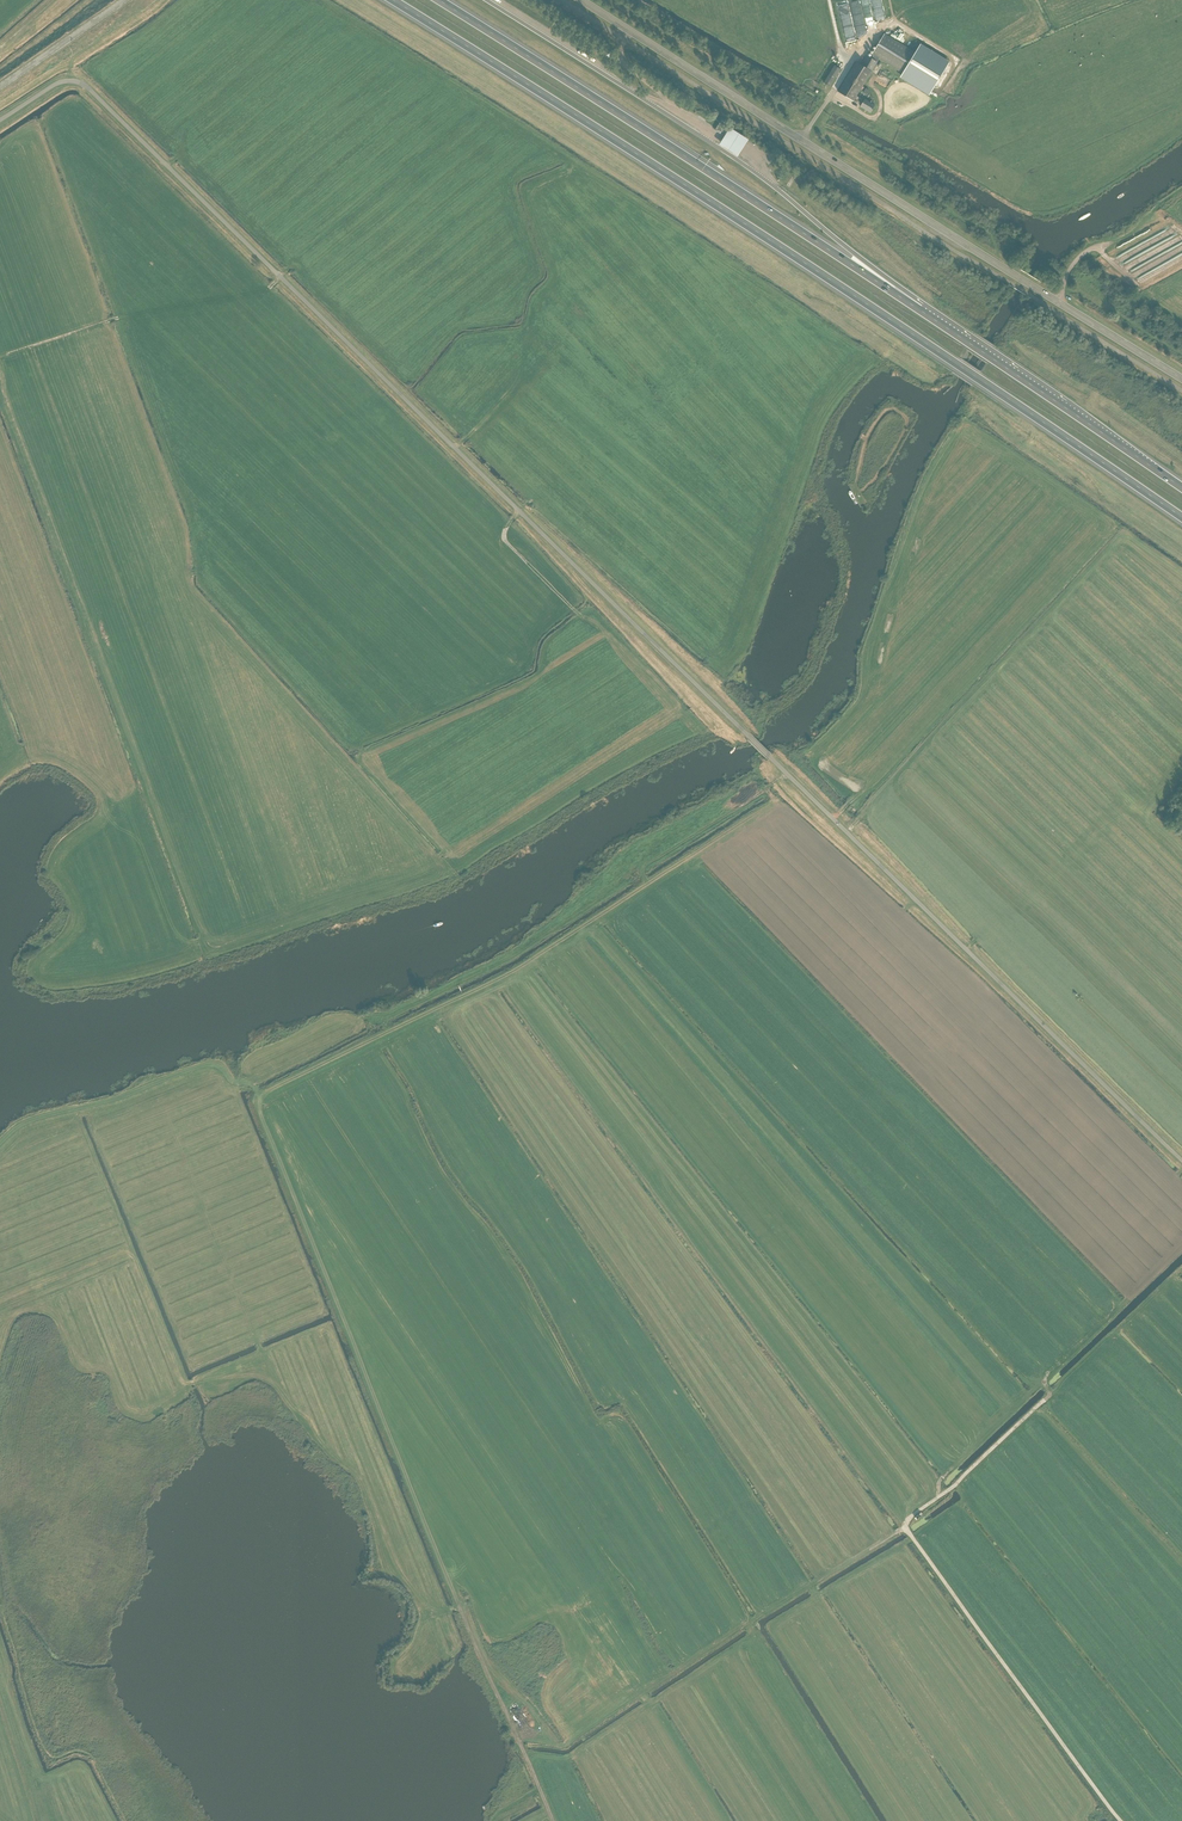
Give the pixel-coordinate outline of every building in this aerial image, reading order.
[(915,53),(884,34),(870,58),(866,56),(861,65),(855,62),(838,91),(853,101),(854,101),(861,105),(860,106),(871,113),(875,105),(865,99),(864,100),(856,96),(879,59),(903,73),(901,76),(930,93),(948,63),(920,45),(915,53)] [(830,87),(840,69),(834,66),(824,83),(830,87)] [(721,131),(726,134),(730,129),(720,123),(715,130),(720,133),(721,131)] [(731,126),(720,143),(738,155),(750,138),(731,126)] [(1092,1820),(1107,1820),(1097,1810),(1089,1818),(1092,1820)]
